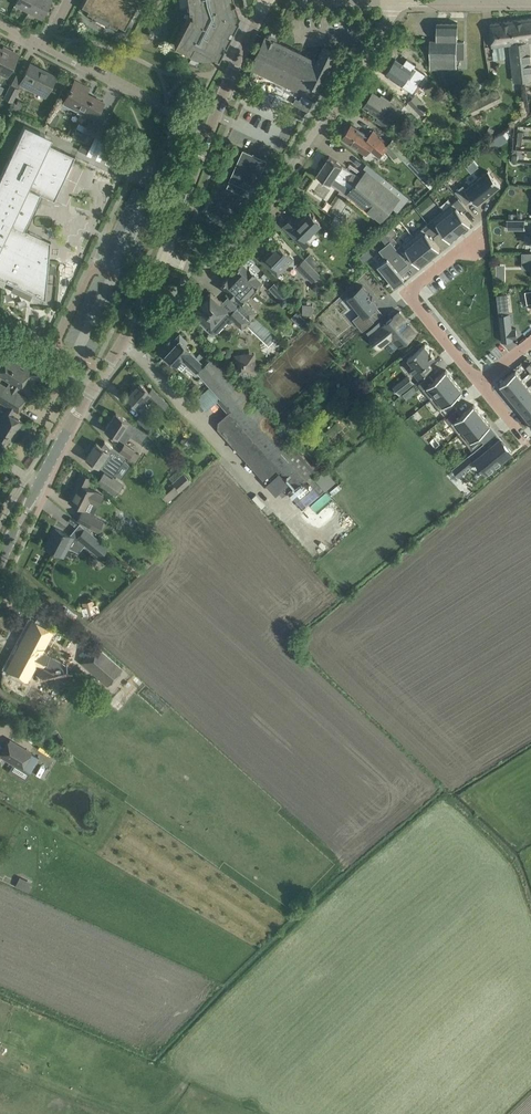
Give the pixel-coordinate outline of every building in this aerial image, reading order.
[(29,10),(34,0),(17,0),(15,4),(21,8),(22,6),(29,10)] [(29,10),(36,13),(35,15),(42,19),(52,0),(34,0),(29,10)] [(81,4),(86,7),(87,11),(116,26),(118,23),(125,27),(138,0),(84,0),(81,4)] [(189,10),(191,10),(192,15),(190,14),(174,44),(179,46),(190,52),(191,50),(202,56),(205,51),(218,58),(239,16),(237,11),(238,9),(234,1),(234,0),(188,0),(189,10)] [(490,23),(493,46),(509,44),(514,81),(530,79),(530,54),(530,42),(530,18),(490,23)] [(430,59),(430,69),(440,69),(440,68),(456,68),(456,59),(464,59),(464,42),(457,42),(458,23),(438,23),(437,40),(429,40),(429,59),(430,59)] [(315,98),(341,53),(340,53),(329,47),(323,47),(317,60),(266,36),(256,56),(257,57),(252,68),(315,98)] [(492,47),(494,60),(505,58),(503,46),(492,47)] [(8,76),(18,54),(9,50),(7,52),(3,50),(3,49),(0,48),(0,72),(8,76)] [(192,55),(189,62),(197,66),(199,62),(200,59),(192,55)] [(395,59),(385,73),(395,79),(403,85),(413,92),(426,74),(415,66),(416,64),(407,58),(403,64),(395,59)] [(20,83),(27,87),(45,96),(56,76),(47,71),(46,72),(30,64),(31,63),(30,63),(20,83)] [(75,81),(63,103),(95,119),(104,102),(86,93),(89,88),(75,81)] [(11,85),(4,98),(12,102),(19,89),(11,85)] [(456,86),(455,99),(464,100),(465,87),(456,86)] [(497,90),(467,105),(472,116),(502,101),(497,90)] [(377,120),(386,126),(389,128),(404,104),(394,94),(390,101),(382,95),(381,97),(373,92),(364,105),(380,115),(377,120)] [(415,96),(405,105),(418,118),(427,109),(415,96)] [(89,121),(83,133),(80,138),(81,138),(89,143),(94,134),(98,137),(103,129),(89,121)] [(45,300),(51,242),(24,229),(34,207),(38,208),(40,204),(36,202),(40,194),(54,200),(75,156),(49,144),(41,141),(45,133),(25,124),(0,176),(0,278),(45,300)] [(351,124),(342,138),(351,144),(366,155),(370,149),(378,157),(385,148),(397,162),(402,158),(407,154),(394,139),(389,143),(373,130),(368,136),(351,124)] [(52,137),(45,133),(41,141),(49,144),(52,137)] [(504,133),(492,141),(497,149),(509,140),(504,133)] [(78,150),(87,154),(90,148),(81,144),(78,150)] [(227,186),(250,197),(267,160),(243,150),(230,179),(231,180),(228,185),(227,186)] [(123,171),(129,174),(136,157),(130,155),(123,171)] [(347,180),(353,184),(359,176),(329,156),(317,174),(330,183),(335,176),(345,183),(347,180)] [(474,160),(466,166),(471,173),(479,166),(474,160)] [(396,195),(381,182),(385,177),(367,164),(364,168),(366,170),(361,177),(359,176),(353,184),(348,191),(381,219),(391,207),(396,211),(400,206),(402,208),(408,201),(399,193),(396,195)] [(463,185),(456,191),(466,203),(472,198),(477,204),(501,186),(488,171),(466,189),(463,185)] [(307,174),(301,183),(304,185),(311,177),(307,174)] [(459,198),(443,210),(461,232),(471,223),(462,213),(467,209),(459,198)] [(443,210),(428,223),(437,234),(442,230),(450,240),(460,232),(461,232),(443,210)] [(283,226),(291,233),(301,244),(305,248),(311,242),(307,238),(322,223),(314,215),(313,216),(310,212),(309,213),(311,214),(303,222),(301,221),(295,227),(289,220),(283,226)] [(507,219),(507,228),(523,228),(523,220),(507,219)] [(428,223),(412,235),(430,257),(440,248),(431,238),(437,234),(428,223)] [(385,233),(381,237),(387,244),(391,240),(390,239),(385,233)] [(412,235),(397,248),(406,259),(411,255),(420,265),(430,257),(412,235)] [(386,258),(378,265),(394,286),(405,277),(399,270),(409,262),(406,259),(397,248),(393,243),(391,240),(387,244),(379,249),(386,258)] [(295,259),(291,256),(280,245),(271,254),(269,252),(261,260),(274,272),(278,276),(289,265),(294,265),(295,259)] [(367,249),(359,256),(364,262),(372,255),(367,249)] [(522,252),(522,262),(530,262),(530,252),(522,252)] [(319,264),(310,254),(304,260),(319,276),(321,274),(314,268),(319,264)] [(304,260),(297,266),(312,282),(319,276),(304,260)] [(235,266),(231,271),(255,293),(259,289),(258,289),(263,283),(261,281),(262,280),(256,274),(257,274),(250,267),(249,268),(243,262),(237,268),(235,266)] [(229,277),(223,283),(229,289),(228,289),(235,296),(236,296),(242,302),(236,308),(249,320),(256,312),(246,302),(255,293),(231,271),(227,275),(229,277)] [(362,285),(349,296),(361,312),(353,318),(362,331),(375,321),(374,320),(368,312),(376,305),(378,304),(362,285)] [(282,288),(276,293),(282,298),(287,293),(282,288)] [(205,302),(197,311),(203,316),(198,321),(207,330),(210,333),(211,333),(213,334),(215,333),(217,332),(220,330),(220,328),(221,326),(220,324),(220,323),(217,320),(220,316),(227,323),(228,323),(229,323),(231,323),(232,323),(232,322),(235,322),(241,328),(249,320),(236,308),(230,314),(219,304),(217,302),(209,294),(203,300),(205,302)] [(298,310),(292,316),(300,324),(306,318),(298,310)] [(376,323),(366,332),(370,336),(379,347),(384,343),(393,336),(400,345),(415,333),(415,334),(416,334),(401,315),(400,313),(401,312),(400,311),(380,328),(377,324),(376,323)] [(510,314),(499,315),(502,342),(513,341),(512,339),(517,338),(516,329),(511,329),(510,314)] [(198,374),(208,362),(201,355),(199,354),(197,356),(191,350),(192,350),(185,344),(188,342),(180,334),(173,342),(171,340),(165,345),(167,347),(160,355),(169,362),(171,359),(182,370),(186,366),(196,375),(198,374)] [(425,344),(408,358),(414,366),(410,368),(419,379),(433,367),(428,362),(435,357),(434,355),(432,351),(431,352),(425,344)] [(250,375),(257,374),(255,352),(234,354),(236,376),(243,375),(243,378),(250,377),(250,375)] [(10,380),(6,386),(0,382),(0,391),(22,405),(26,398),(15,391),(18,386),(20,387),(30,369),(21,364),(22,362),(8,353),(6,357),(0,354),(0,374),(10,380)] [(200,372),(199,373),(214,389),(200,403),(206,411),(218,400),(224,406),(229,412),(230,413),(218,423),(218,428),(267,482),(281,470),(290,481),(278,491),(283,496),(295,486),(314,469),(213,356),(208,362),(200,372)] [(37,364),(31,375),(42,382),(49,371),(37,364)] [(429,375),(419,384),(431,399),(454,380),(446,370),(434,380),(429,375)] [(516,371),(500,383),(507,391),(523,379),(516,370),(516,371)] [(414,383),(409,378),(402,383),(407,389),(414,383)] [(523,379),(507,391),(513,399),(529,386),(523,379)] [(454,380),(431,399),(444,415),(455,406),(450,400),(463,390),(454,380)] [(161,411),(167,403),(152,389),(149,391),(140,382),(126,398),(141,412),(147,405),(147,402),(143,398),(145,396),(161,411)] [(513,399),(520,407),(530,398),(530,389),(529,386),(513,399)] [(10,407),(6,412),(4,411),(0,418),(0,440),(10,446),(18,432),(16,431),(22,421),(10,414),(13,409),(18,412),(22,405),(0,391),(0,401),(10,407)] [(520,407),(526,415),(530,410),(530,398),(520,407)] [(457,409),(447,418),(459,433),(482,415),(474,404),(462,414),(457,409)] [(148,433),(125,419),(116,412),(104,429),(124,443),(130,434),(133,436),(133,435),(143,441),(148,433)] [(137,419),(147,429),(153,422),(143,413),(137,419)] [(482,415),(459,433),(472,449),(483,440),(479,435),(491,425),(482,415)] [(189,435),(185,441),(189,445),(194,439),(189,435)] [(473,450),(452,468),(459,476),(477,461),(487,472),(512,452),(500,437),(488,447),(484,442),(473,450)] [(118,471),(126,460),(119,455),(118,455),(117,457),(96,443),(86,458),(99,466),(104,459),(111,463),(110,465),(118,471)] [(119,455),(126,460),(133,465),(139,456),(125,446),(120,454),(119,455)] [(172,483),(180,491),(191,481),(184,472),(172,483)] [(90,478),(81,473),(76,482),(78,483),(69,501),(86,510),(92,498),(99,502),(103,495),(86,486),(90,478)] [(122,484),(113,477),(112,478),(104,473),(96,483),(114,496),(122,484)] [(163,496),(168,501),(179,492),(174,486),(163,496)] [(78,520),(99,531),(104,521),(83,510),(78,520)] [(55,527),(45,547),(63,556),(68,547),(78,552),(85,544),(100,557),(108,547),(85,527),(84,528),(76,537),(76,538),(70,535),(65,532),(55,527)] [(95,588),(75,607),(87,620),(107,601),(95,588)] [(32,619),(5,670),(27,681),(54,630),(32,619)] [(80,662),(107,686),(123,669),(95,645),(80,662)] [(55,725),(46,729),(49,736),(58,732),(55,725)] [(10,740),(1,755),(21,768),(31,752),(10,740)] [(29,892),(33,882),(21,877),(17,886),(29,892)]
